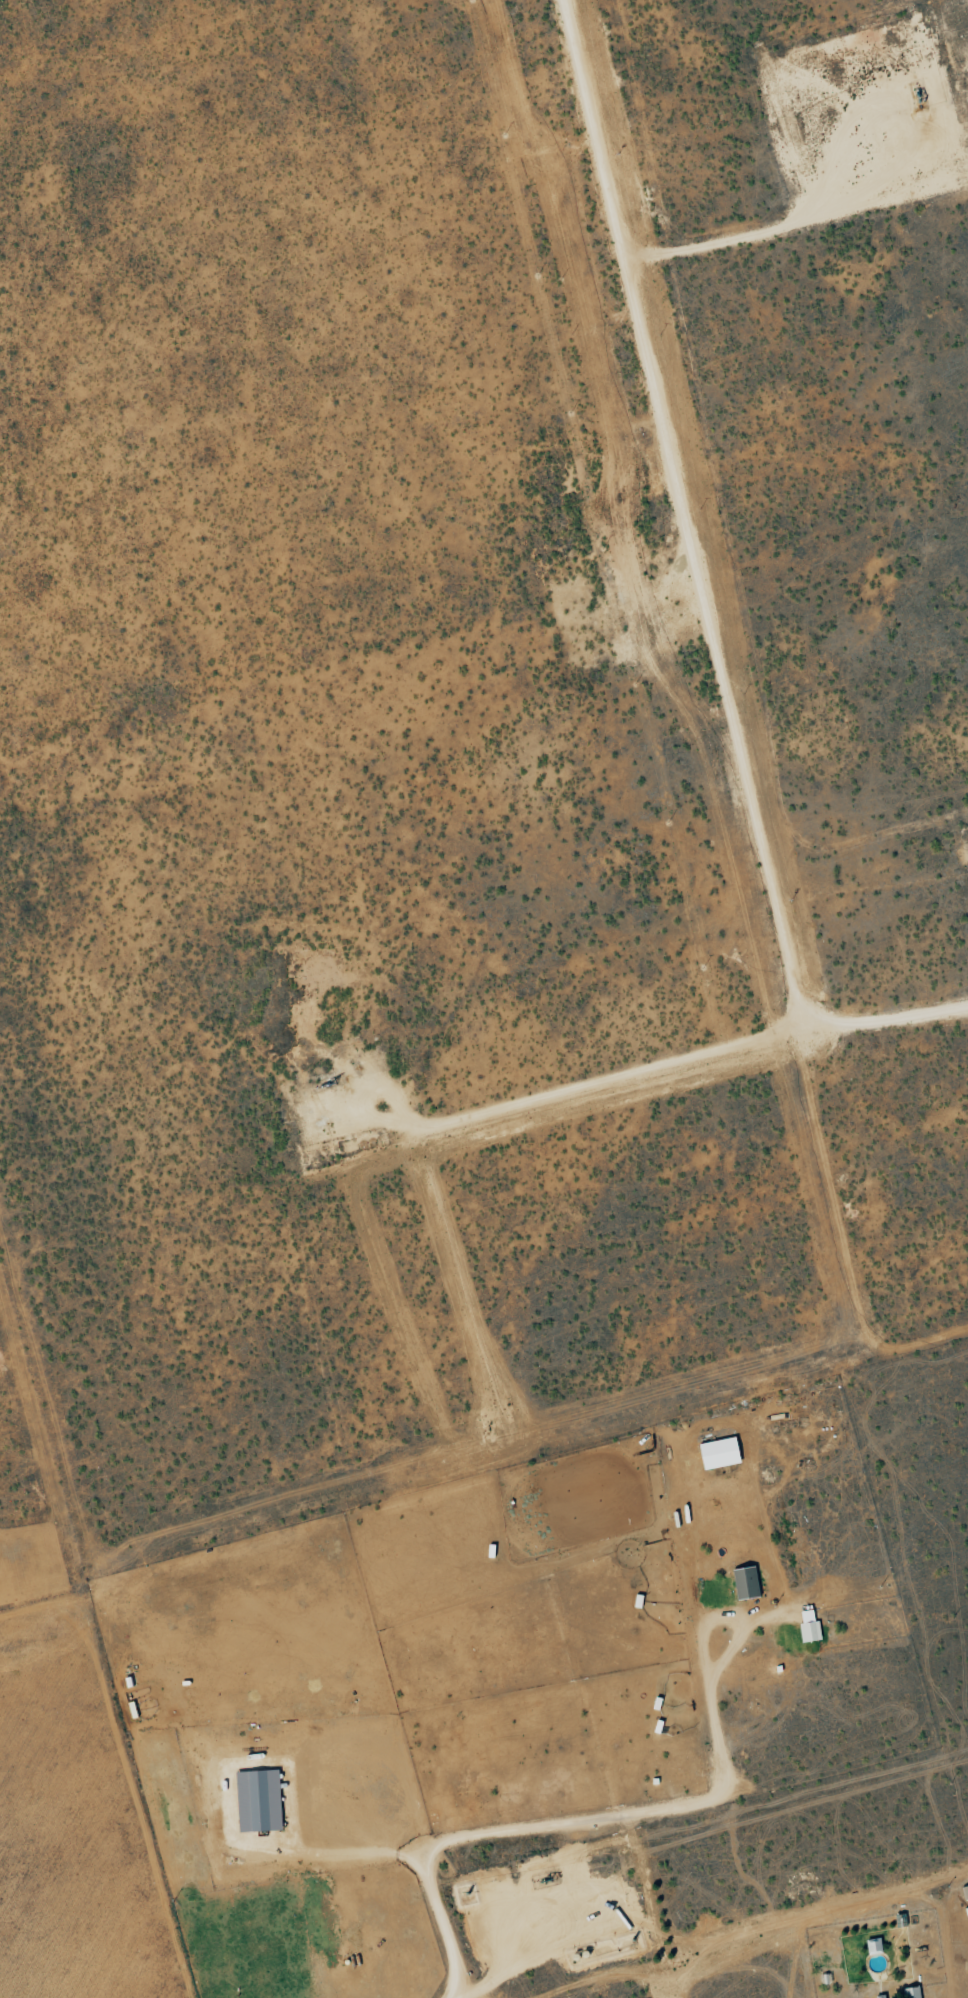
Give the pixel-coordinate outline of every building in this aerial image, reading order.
[(696,1445),(701,1471),(738,1464),(733,1438),(696,1445)] [(729,1570),(735,1601),(758,1597),(752,1566),(729,1570)] [(819,1641),(817,1621),(812,1622),(811,1610),(797,1612),(800,1643),(819,1641)] [(234,1772),(235,1832),(279,1831),(277,1771),(234,1772)] [(903,1997),(919,1997),(919,1988),(903,1988),(903,1997)]
